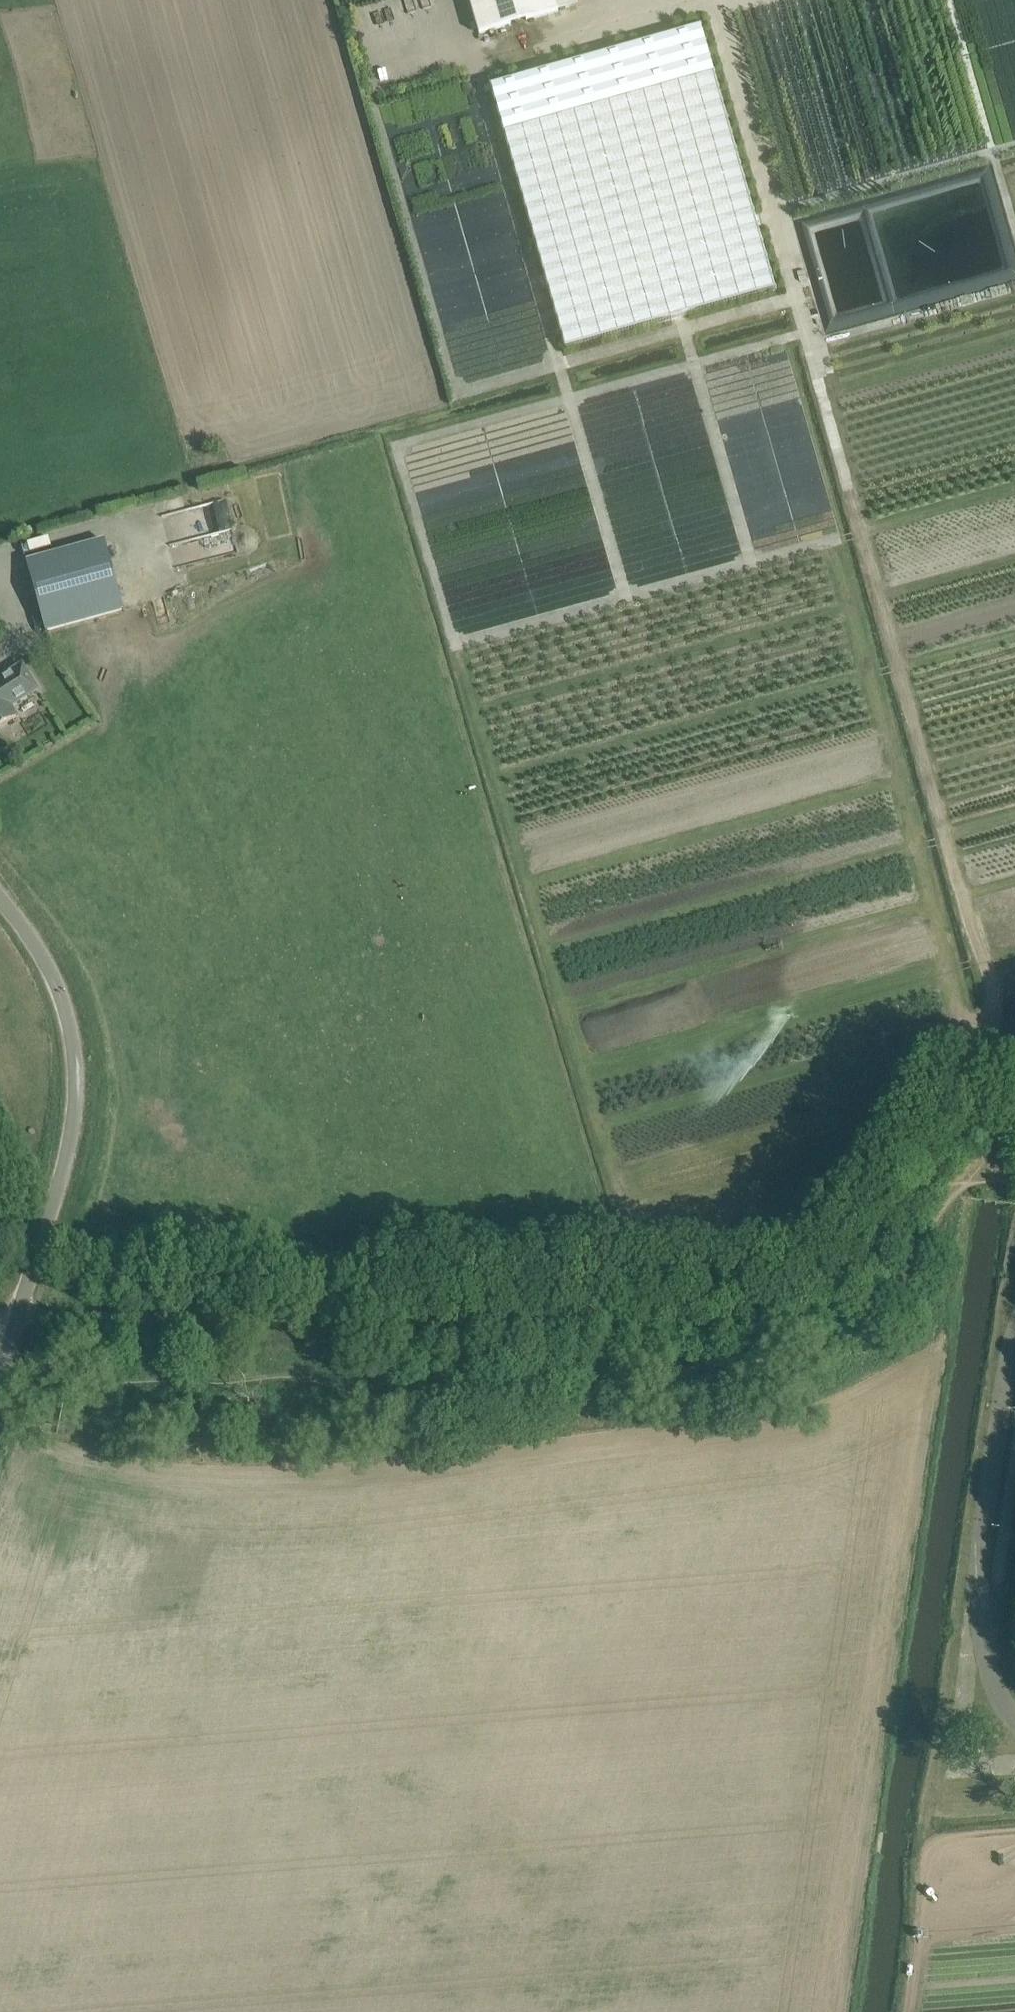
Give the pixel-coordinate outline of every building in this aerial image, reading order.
[(576,0),(470,0),(479,34),(578,6),(576,0)] [(701,28),(491,87),(565,349),(775,290),(701,28)] [(27,561),(46,631),(124,610),(105,540),(27,561)] [(17,716),(10,706),(37,689),(23,665),(0,679),(0,727),(17,716)]
